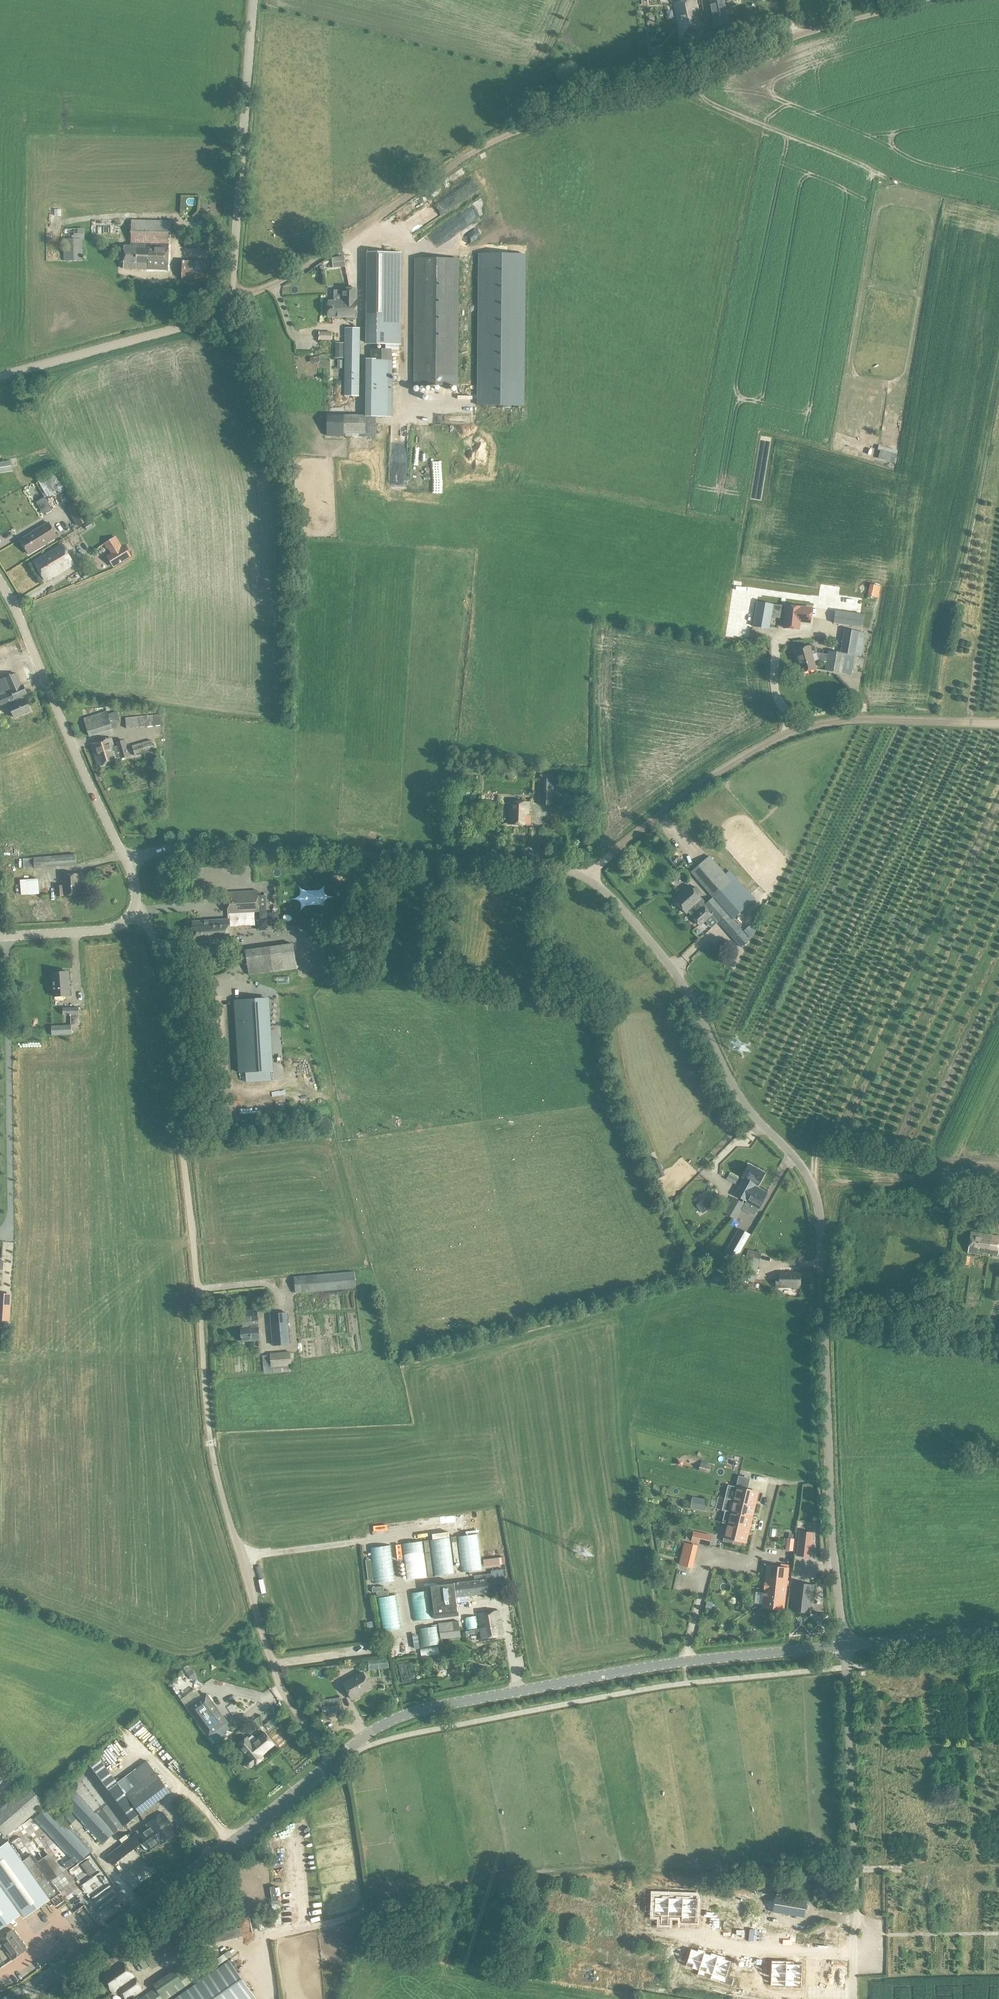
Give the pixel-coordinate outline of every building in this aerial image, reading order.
[(674,4),(679,33),(701,29),(695,0),(674,4)] [(714,26),(729,23),(725,0),(708,0),(714,26)] [(450,236),(482,218),(470,198),(487,189),(479,176),(454,191),(455,192),(429,206),(437,219),(440,218),(450,236)] [(172,221),(131,221),(131,247),(169,247),(169,230),(171,230),(172,221)] [(56,228),(48,230),(51,240),(59,238),(56,228)] [(64,228),(64,261),(83,261),(83,240),(84,240),(85,229),(64,228)] [(169,247),(131,247),(125,247),(124,269),(168,270),(169,247)] [(385,345),(400,345),(400,330),(401,253),(367,253),(366,344),(385,345)] [(525,254),(479,253),(478,404),(524,405),(525,254)] [(338,262),(339,267),(345,266),(344,255),(331,257),(332,263),(338,262)] [(459,259),(415,258),(414,384),(458,385),(459,259)] [(182,261),(182,279),(213,280),(213,262),(182,261)] [(329,301),(328,318),(357,318),(357,301),(356,301),(356,290),(342,290),(342,301),(329,301)] [(345,328),(344,396),(359,397),(360,328),(345,328)] [(319,333),(319,340),(331,341),(331,333),(319,333)] [(343,358),(343,343),(335,343),(335,358),(343,358)] [(400,350),(400,345),(385,345),(386,349),(373,349),(373,359),(366,359),(365,414),(344,414),(344,436),(371,437),(372,417),(391,417),(392,361),(393,361),(392,351),(400,350)] [(0,463),(0,474),(13,471),(11,461),(0,463)] [(50,495),(67,485),(58,470),(41,480),(50,495)] [(51,509),(44,498),(38,502),(45,512),(51,509)] [(79,504),(72,509),(68,510),(79,527),(89,521),(79,504)] [(49,523),(21,540),(29,555),(57,538),(49,523)] [(115,537),(106,543),(113,553),(108,556),(115,567),(132,556),(125,545),(122,548),(115,537)] [(61,545),(34,561),(46,581),(74,565),(61,545)] [(880,587),(870,585),(868,595),(878,597),(880,587)] [(757,601),(757,602),(756,613),(753,626),(769,629),(771,617),(773,605),(773,604),(757,601)] [(789,606),(786,628),(798,630),(799,620),(810,621),(812,609),(789,606)] [(844,624),(845,613),(836,611),(834,623),(844,624)] [(845,613),(844,624),(844,625),(858,626),(860,615),(845,613)] [(842,654),(855,656),(859,632),(845,629),(840,654),(842,654)] [(810,647),(810,646),(795,650),(798,664),(799,663),(802,674),(816,670),(814,661),(812,654),(816,653),(817,653),(817,652),(815,645),(810,647)] [(816,653),(818,660),(818,661),(827,662),(825,670),(851,674),(855,656),(842,654),(840,654),(829,651),(828,655),(817,652),(817,653),(816,653)] [(9,704),(10,707),(15,718),(31,711),(26,700),(19,703),(17,701),(28,696),(24,686),(22,686),(16,673),(6,678),(6,677),(0,680),(0,708),(9,704)] [(107,712),(84,720),(90,737),(113,730),(107,712)] [(161,716),(126,719),(127,729),(162,726),(161,716)] [(118,747),(112,748),(109,739),(92,744),(99,768),(116,763),(116,760),(121,758),(122,760),(130,757),(125,740),(117,742),(118,747)] [(151,740),(132,746),(135,757),(154,751),(151,740)] [(540,779),(539,805),(553,806),(554,780),(540,779)] [(498,807),(498,802),(484,802),(484,796),(481,796),(481,807),(498,807)] [(510,802),(510,825),(531,826),(531,816),(529,816),(529,803),(510,802)] [(76,855),(34,858),(35,868),(77,865),(76,855)] [(709,857),(690,873),(713,898),(706,905),(689,886),(673,900),(686,915),(688,913),(690,915),(692,917),(692,918),(699,926),(712,915),(741,948),(750,940),(733,921),(738,917),(733,912),(751,896),(735,878),(731,882),(709,857)] [(63,886),(57,886),(57,896),(81,895),(80,874),(63,875),(63,886)] [(19,878),(20,893),(39,892),(38,877),(19,878)] [(258,891),(227,893),(228,915),(260,912),(258,891)] [(229,919),(193,922),(195,946),(230,944),(229,919)] [(293,945),(262,949),(254,950),(254,951),(246,952),(249,976),(297,969),(293,945)] [(70,996),(69,981),(69,972),(53,973),(54,997),(70,996)] [(235,1000),(239,1073),(272,1071),(267,998),(235,1000)] [(52,1026),(53,1035),(72,1034),(72,1025),(52,1026)] [(228,1129),(222,1130),(223,1141),(230,1140),(228,1129)] [(659,1160),(652,1163),(657,1172),(663,1169),(659,1160)] [(746,1202),(755,1187),(756,1184),(758,1186),(765,1173),(749,1165),(743,1177),(745,1178),(735,1196),(746,1202)] [(755,1187),(746,1202),(752,1205),(750,1208),(756,1211),(758,1208),(767,1193),(755,1187)] [(736,1219),(745,1203),(734,1197),(725,1213),(736,1219)] [(703,1214),(710,1210),(704,1201),(697,1205),(703,1214)] [(969,1253),(979,1254),(979,1253),(998,1256),(998,1249),(998,1237),(972,1233),(969,1253)] [(746,1242),(735,1236),(726,1251),(738,1257),(746,1242)] [(746,1257),(760,1260),(762,1253),(748,1250),(746,1257)] [(963,1256),(962,1264),(969,1266),(970,1257),(963,1256)] [(760,1260),(746,1257),(741,1279),(755,1283),(761,1260),(760,1260)] [(355,1273),(295,1277),(296,1293),(356,1289),(355,1273)] [(780,1280),(777,1280),(777,1288),(800,1288),(800,1273),(780,1273),(780,1280)] [(0,1294),(0,1321),(9,1322),(11,1295),(0,1294)] [(260,1341),(257,1311),(243,1312),(244,1328),(241,1328),(242,1342),(260,1341)] [(288,1314),(271,1315),(273,1346),(290,1344),(288,1314)] [(263,1356),(264,1374),(292,1371),(292,1367),(292,1366),(291,1352),(270,1354),(270,1355),(263,1356)] [(739,1476),(733,1499),(751,1504),(754,1491),(747,1490),(750,1479),(739,1476)] [(702,1499),(693,1497),(692,1502),(701,1505),(702,1499)] [(751,1504),(733,1499),(730,1512),(748,1516),(751,1504)] [(748,1516),(730,1512),(725,1511),(723,1522),(745,1528),(748,1516)] [(745,1528),(723,1522),(722,1523),(727,1524),(723,1541),(732,1543),(733,1539),(742,1541),(745,1528)] [(813,1533),(800,1531),(797,1555),(810,1557),(813,1533)] [(692,1541),(703,1544),(706,1534),(694,1532),(692,1541)] [(457,1537),(462,1573),(482,1571),(478,1535),(457,1537)] [(430,1540),(434,1576),(455,1574),(450,1538),(430,1540)] [(423,1541),(402,1544),(407,1580),(427,1577),(423,1541)] [(683,1550),(696,1553),(698,1546),(684,1542),(683,1550)] [(391,1546),(370,1548),(375,1584),(395,1581),(391,1546)] [(683,1550),(681,1557),(694,1560),(696,1553),(683,1550)] [(483,1560),(484,1567),(504,1564),(503,1557),(483,1560)] [(692,1568),(694,1560),(681,1557),(679,1564),(692,1568)] [(373,1580),(371,1559),(365,1560),(367,1580),(373,1580)] [(767,1566),(763,1608),(784,1610),(788,1569),(767,1566)] [(474,1581),(454,1583),(456,1597),(488,1593),(487,1591),(489,1591),(487,1579),(476,1581),(474,1581)] [(454,1583),(431,1586),(435,1617),(458,1614),(456,1597),(454,1583)] [(794,1584),(791,1611),(811,1613),(814,1586),(794,1584)] [(430,1590),(410,1593),(414,1621),(434,1618),(430,1590)] [(377,1598),(381,1632),(401,1630),(396,1596),(377,1598)] [(713,1603),(707,1601),(705,1608),(712,1610),(713,1603)] [(500,1610),(478,1614),(482,1639),(504,1636),(500,1610)] [(479,1628),(477,1616),(467,1617),(464,1619),(465,1630),(479,1628)] [(461,1636),(459,1623),(439,1625),(439,1626),(440,1639),(461,1636)] [(440,1639),(439,1626),(422,1628),(419,1631),(421,1647),(441,1645),(440,1639)] [(421,1649),(422,1658),(440,1656),(439,1647),(421,1649)] [(387,1658),(368,1661),(370,1670),(389,1668),(387,1658)] [(197,1677),(191,1668),(186,1671),(193,1680),(197,1677)] [(363,1673),(344,1684),(353,1700),(360,1696),(359,1695),(372,1688),(363,1673)] [(73,1690),(80,1683),(73,1676),(66,1682),(73,1690)] [(302,1685),(296,1687),(302,1702),(308,1700),(302,1685)] [(190,1708),(209,1734),(225,1723),(206,1696),(190,1708)] [(228,1699),(233,1708),(238,1706),(233,1696),(228,1699)] [(341,1698),(321,1701),(323,1715),(343,1712),(341,1698)] [(57,1715),(64,1712),(59,1702),(53,1705),(57,1715)] [(269,1730),(282,1719),(278,1713),(265,1725),(269,1730)] [(247,1761),(246,1763),(247,1765),(248,1767),(251,1767),(254,1766),(255,1765),(255,1766),(264,1758),(260,1753),(264,1750),(265,1752),(274,1745),(265,1734),(257,1741),(253,1735),(248,1739),(247,1738),(239,1745),(244,1751),(243,1752),(249,1758),(247,1761)] [(119,1738),(115,1742),(122,1751),(126,1747),(119,1738)] [(11,1740),(4,1743),(9,1752),(15,1749),(11,1740)] [(125,1794),(117,1783),(99,1758),(68,1782),(73,1788),(61,1800),(103,1844),(114,1834),(140,1815),(128,1800),(132,1798),(127,1792),(126,1793),(125,1794)] [(127,1792),(157,1772),(148,1760),(118,1782),(126,1793),(127,1792)] [(40,1786),(48,1787),(49,1774),(41,1773),(40,1786)] [(44,1803),(29,1785),(0,1811),(0,1832),(6,1838),(44,1803)] [(68,1828),(70,1827),(77,1821),(60,1803),(52,1811),(63,1823),(68,1828)] [(93,1851),(70,1827),(68,1828),(63,1823),(52,1811),(48,1807),(46,1809),(44,1811),(43,1812),(37,1817),(36,1819),(78,1865),(91,1853),(90,1853),(93,1851)] [(160,1841),(161,1843),(162,1844),(177,1833),(163,1813),(148,1824),(148,1825),(149,1825),(149,1826),(150,1828),(156,1836),(157,1836),(160,1841)] [(138,1832),(139,1833),(144,1842),(145,1842),(151,1851),(161,1843),(160,1841),(157,1836),(156,1836),(150,1828),(149,1826),(149,1825),(148,1825),(138,1832)] [(144,1842),(139,1833),(107,1858),(113,1866),(124,1858),(144,1842)] [(16,1906),(21,1913),(19,1914),(20,1916),(22,1915),(25,1919),(25,1918),(25,1917),(48,1900),(49,1901),(50,1900),(49,1899),(48,1898),(49,1898),(59,1891),(52,1881),(63,1873),(49,1854),(41,1859),(38,1862),(33,1855),(23,1862),(22,1862),(14,1850),(8,1842),(7,1843),(8,1844),(0,1851),(0,1917),(16,1906)] [(273,1857),(274,1866),(283,1865),(282,1855),(273,1857)] [(97,1871),(89,1859),(82,1864),(91,1875),(97,1871)] [(144,1865),(140,1870),(135,1866),(124,1877),(136,1887),(140,1883),(137,1881),(148,1869),(144,1865)] [(285,1869),(275,1869),(275,1890),(286,1889),(285,1869)] [(655,1893),(655,1911),(661,1912),(661,1913),(669,1914),(669,1893),(655,1893)] [(669,1893),(669,1914),(675,1914),(676,1912),(682,1912),(681,1914),(682,1914),(683,1894),(669,1893)] [(683,1894),(682,1914),(689,1914),(689,1913),(696,1913),(697,1894),(683,1894)] [(774,1905),(773,1912),(804,1918),(807,1900),(787,1897),(777,1895),(776,1895),(775,1901),(774,1905)] [(279,1900),(272,1901),(274,1924),(282,1923),(279,1900)] [(210,1943),(243,1935),(239,1919),(207,1927),(210,1943)] [(181,1921),(162,1934),(133,1954),(144,1970),(150,1966),(153,1970),(165,1961),(165,1962),(196,1941),(181,1921)] [(3,1948),(12,1961),(28,1950),(13,1930),(0,1939),(0,1944),(3,1948)] [(691,1947),(686,1965),(693,1967),(690,1974),(697,1977),(700,1969),(705,1951),(706,1949),(698,1947),(698,1949),(691,1947)] [(117,1951),(99,1962),(105,1969),(111,1964),(112,1966),(122,1959),(117,1951)] [(705,1951),(700,1969),(713,1973),(719,1953),(712,1951),(711,1953),(705,1951)] [(719,1953),(713,1973),(726,1977),(732,1959),(725,1957),(726,1956),(719,1953)] [(191,1962),(176,1972),(187,1988),(201,1978),(212,1971),(207,1964),(203,1966),(198,1958),(191,1962)] [(769,1959),(768,1979),(783,1980),(783,1959),(769,1959)] [(783,1959),(783,1980),(797,1980),(798,1962),(789,1962),(789,1959),(783,1959)] [(231,1960),(175,1998),(257,1998),(231,1960)] [(101,1976),(113,1993),(118,1990),(125,1998),(128,1998),(141,1990),(132,1979),(134,1978),(122,1961),(101,1976)] [(176,1972),(174,1970),(153,1985),(155,1988),(163,1998),(172,1998),(187,1988),(176,1972)] [(155,1988),(140,1998),(163,1998),(155,1988)]
